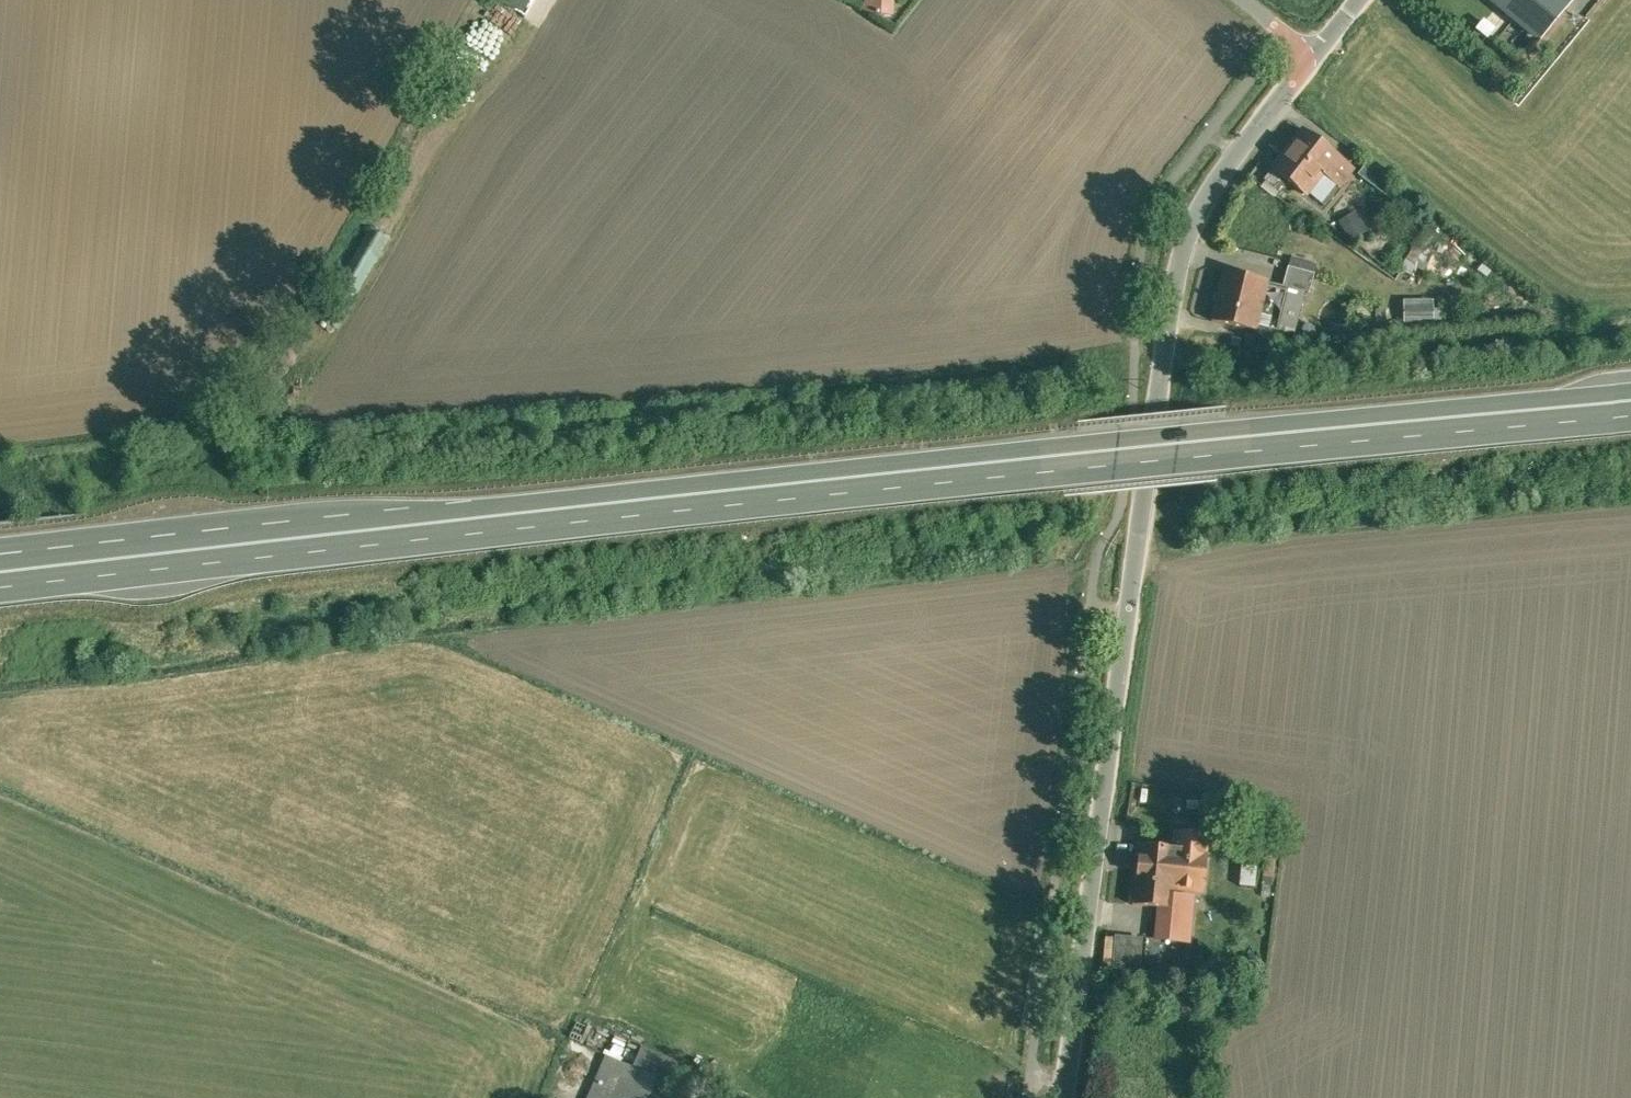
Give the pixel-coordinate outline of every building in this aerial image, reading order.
[(540,0),(497,0),(533,16),(540,0)] [(870,13),(892,15),(893,0),(871,0),(870,13)] [(1562,0),(1494,0),(1539,38),(1567,4),(1562,0)] [(1354,169),(1303,129),(1273,168),(1307,194),(1323,174),(1340,187),(1354,169)] [(1391,178),(1367,160),(1358,174),(1381,192),(1391,178)] [(1344,218),(1354,238),(1367,231),(1357,212),(1344,218)] [(1403,233),(1397,257),(1420,264),(1427,240),(1403,233)] [(1314,273),(1288,266),(1283,286),(1287,288),(1308,294),(1314,273)] [(1206,269),(1194,314),(1211,318),(1223,274),(1206,269)] [(1283,286),(1224,271),(1212,322),(1275,336),(1287,288),(1283,286)] [(1206,830),(1207,814),(1193,813),(1191,828),(1206,830)] [(1175,849),(1139,845),(1133,905),(1172,909),(1174,889),(1203,892),(1206,855),(1205,855),(1207,836),(1177,832),(1175,849)] [(1246,884),(1259,884),(1259,869),(1246,869),(1246,884)] [(608,1056),(590,1097),(674,1097),(679,1087),(608,1056)]
